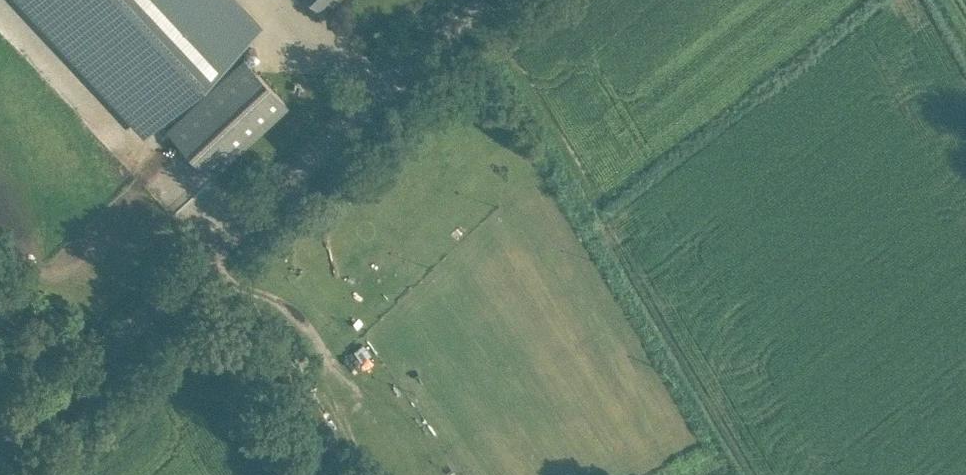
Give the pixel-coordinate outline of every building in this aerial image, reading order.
[(211,176),(286,105),(242,58),(243,49),(240,45),(259,27),(233,0),(22,0),(146,133),(160,120),(211,176)] [(330,0),(310,0),(320,10),(330,0)] [(360,355),(369,368),(381,359),(372,347),(360,355)]
